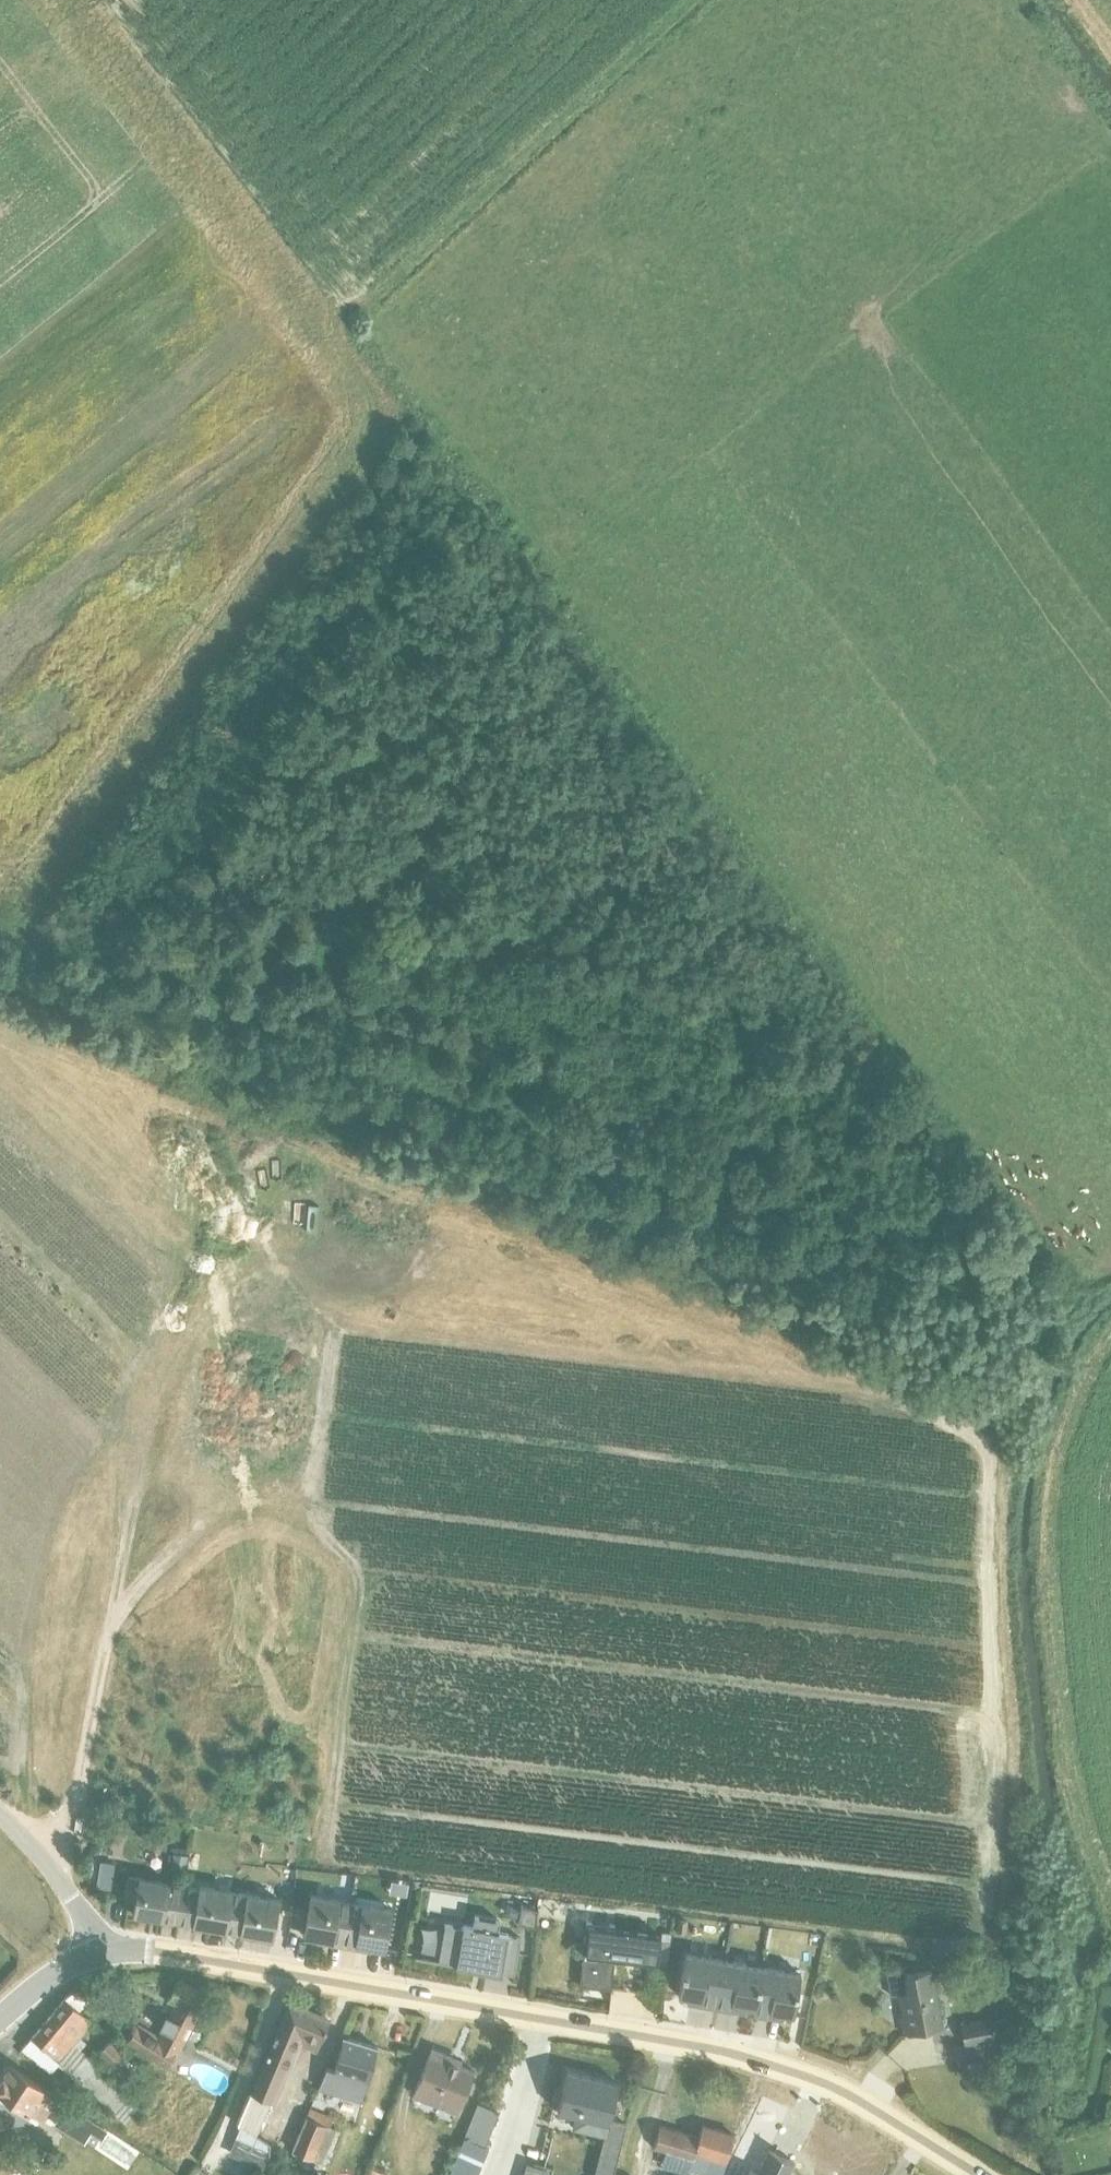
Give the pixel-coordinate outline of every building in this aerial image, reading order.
[(174,1852),(171,1867),(185,1869),(186,1859),(187,1854),(174,1852)] [(178,1921),(184,1886),(181,1885),(143,1878),(128,1876),(124,1898),(135,1900),(133,1913),(176,1921),(178,1921)] [(184,1886),(178,1921),(223,1929),(226,1930),(232,1894),(232,1890),(199,1884),(199,1888),(184,1886)] [(392,1909),(391,1913),(404,1915),(408,1890),(403,1889),(395,1888),(392,1909)] [(232,1894),(226,1930),(273,1938),(280,1898),(232,1890),(232,1894)] [(344,1945),(352,1902),(312,1896),(304,1935),(316,1937),(316,1940),(339,1944),(344,1945)] [(352,1902),(344,1945),(372,1950),(373,1947),(385,1949),(391,1913),(392,1909),(352,1902)] [(522,1906),(519,1923),(536,1925),(538,1908),(522,1906)] [(445,1923),(438,1961),(457,1964),(456,1966),(501,1974),(502,1972),(514,1974),(518,1953),(521,1935),(498,1931),(500,1920),(475,1917),(473,1929),(445,1923)] [(587,1921),(583,1959),(614,1963),(615,1956),(657,1961),(660,1935),(613,1929),(614,1924),(587,1921)] [(716,2008),(725,1957),(686,1950),(678,1994),(688,1996),(687,2002),(716,2008)] [(725,1957),(716,2008),(745,2013),(746,2006),(754,2007),(762,1964),(725,1957)] [(762,1964),(754,2007),(753,2014),(783,2019),(784,2013),(794,2014),(801,1971),(762,1964)] [(907,1991),(899,1993),(904,2015),(900,2016),(904,2034),(908,2033),(943,2026),(932,1969),(904,1974),(907,1991)] [(647,2006),(652,1970),(650,1970),(644,2005),(647,2006)] [(652,1970),(647,2006),(660,2008),(665,1975),(664,1972),(652,1970)] [(138,2023),(127,2042),(161,2063),(169,2068),(179,2052),(180,2052),(200,2013),(199,2012),(209,1992),(178,1978),(167,2000),(175,2004),(169,2015),(166,2013),(159,2027),(162,2028),(158,2035),(138,2023)] [(29,2041),(23,2047),(51,2070),(58,2062),(65,2068),(126,2122),(144,2101),(82,2049),(88,2042),(81,2037),(94,2021),(78,2008),(91,1997),(79,1988),(65,1998),(29,2041)] [(240,2127),(229,2154),(268,2170),(269,2144),(257,2137),(273,2101),(277,2102),(301,2044),(317,2051),(329,2020),(289,2003),(237,2125),(240,2127)] [(965,2044),(954,2046),(956,2054),(957,2061),(1011,2051),(1004,2014),(960,2023),(965,2044)] [(326,2066),(319,2088),(362,2100),(377,2046),(344,2036),(334,2069),(326,2066)] [(110,2040),(98,2051),(114,2067),(110,2070),(121,2080),(135,2065),(110,2040)] [(432,2048),(413,2094),(458,2112),(474,2071),(450,2061),(452,2056),(432,2048)] [(0,2081),(0,2092),(43,2121),(59,2096),(47,2089),(11,2065),(0,2081)] [(611,2173),(625,2122),(609,2119),(618,2081),(567,2069),(558,2111),(574,2115),(571,2127),(603,2135),(593,2174),(610,2174),(611,2173)] [(489,2147),(486,2146),(499,2110),(478,2102),(467,2128),(448,2174),(477,2174),(489,2147)] [(67,2104),(54,2123),(84,2142),(91,2132),(101,2139),(107,2130),(67,2104)] [(310,2108),(292,2151),(323,2163),(337,2129),(330,2126),(334,2117),(310,2108)] [(654,2148),(692,2159),(690,2166),(718,2174),(722,2174),(734,2134),(702,2125),(699,2136),(677,2130),(660,2125),(654,2148)] [(135,2160),(136,2145),(119,2143),(118,2158),(135,2160)] [(743,2174),(788,2174),(795,2161),(769,2148),(758,2171),(747,2166),(743,2174)] [(523,2174),(548,2174),(550,2168),(528,2160),(523,2174)]
